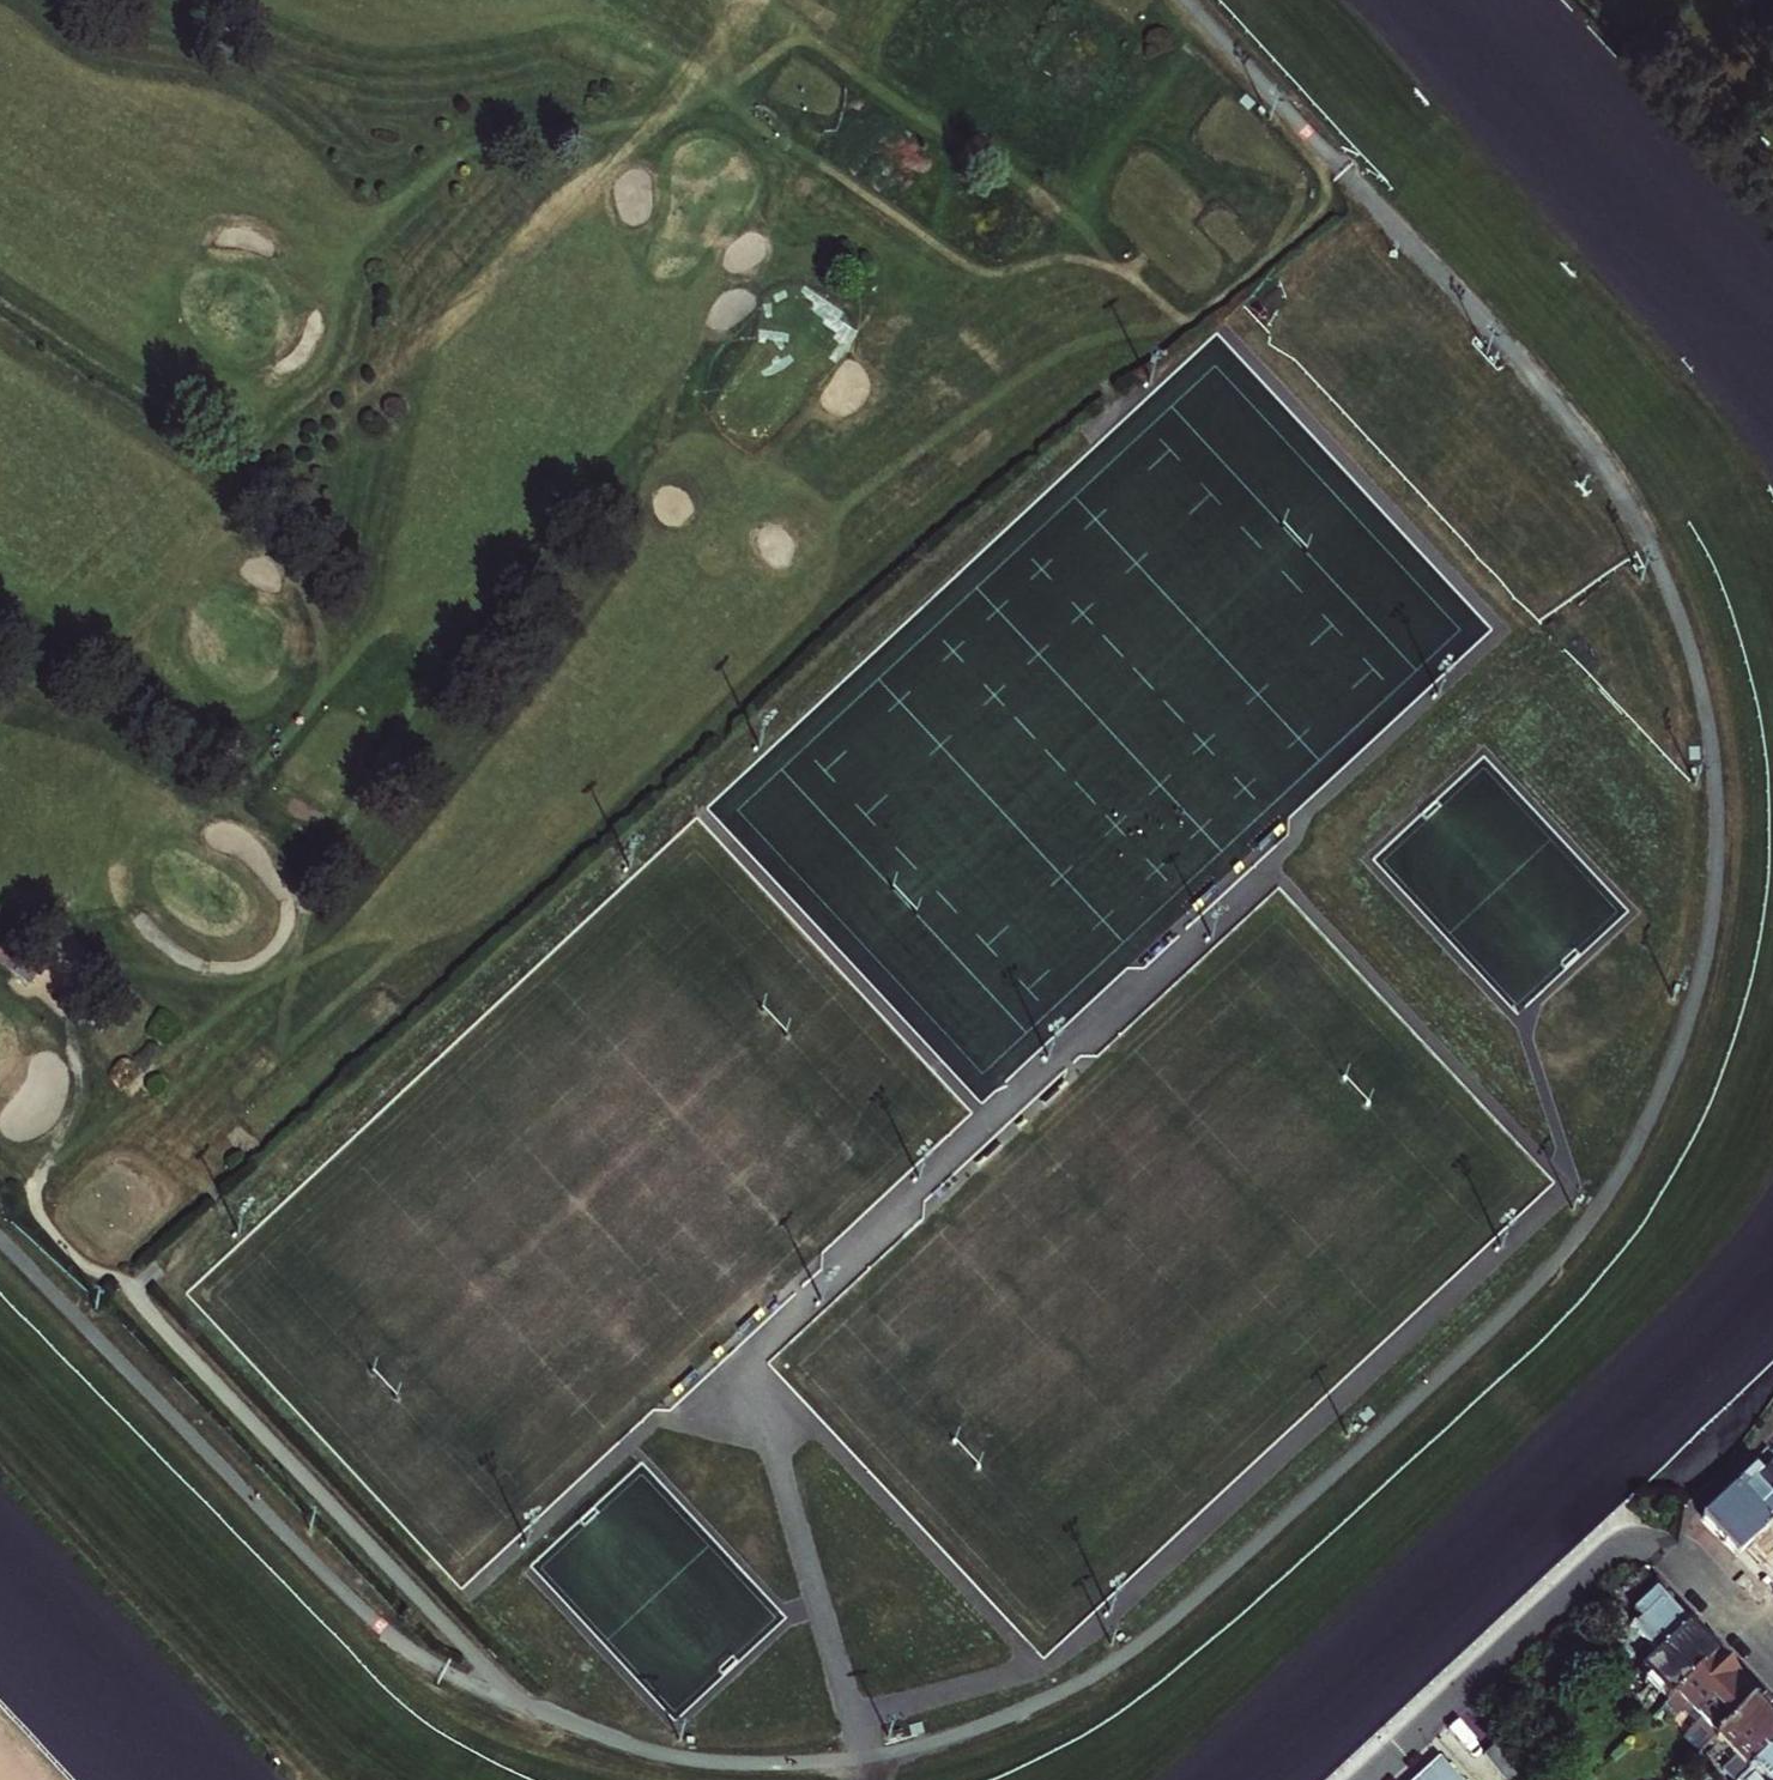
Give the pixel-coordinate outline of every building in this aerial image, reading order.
[(1772,1521),(1772,1466),(1760,1479),(1753,1471),(1700,1522),(1734,1557),(1741,1551),(1772,1521)] [(1741,1551),(1770,1583),(1772,1580),(1772,1521),(1741,1551)] [(1614,1642),(1642,1672),(1687,1629),(1655,1595),(1634,1615),(1626,1628),(1627,1631),(1614,1642)] [(1669,1700),(1715,1657),(1687,1629),(1642,1672),(1669,1700)] [(1711,1744),(1756,1701),(1715,1657),(1669,1700),(1662,1707),(1674,1719),(1682,1711),(1696,1725),(1687,1733),(1684,1736),(1701,1753),(1711,1744)] [(1772,1753),(1772,1719),(1756,1701),(1711,1744),(1715,1748),(1732,1766),(1724,1774),(1724,1779),(1745,1779),(1772,1753)] [(1674,1719),(1687,1733),(1696,1725),(1682,1711),(1674,1719)] [(1497,1745),(1484,1756),(1503,1779),(1523,1779),(1524,1779),(1497,1745)] [(1716,1779),(1724,1779),(1724,1774),(1732,1766),(1715,1748),(1704,1758),(1716,1779)] [(1745,1779),(1772,1779),(1772,1753),(1745,1779)] [(1439,1758),(1415,1779),(1459,1779),(1439,1758)]
